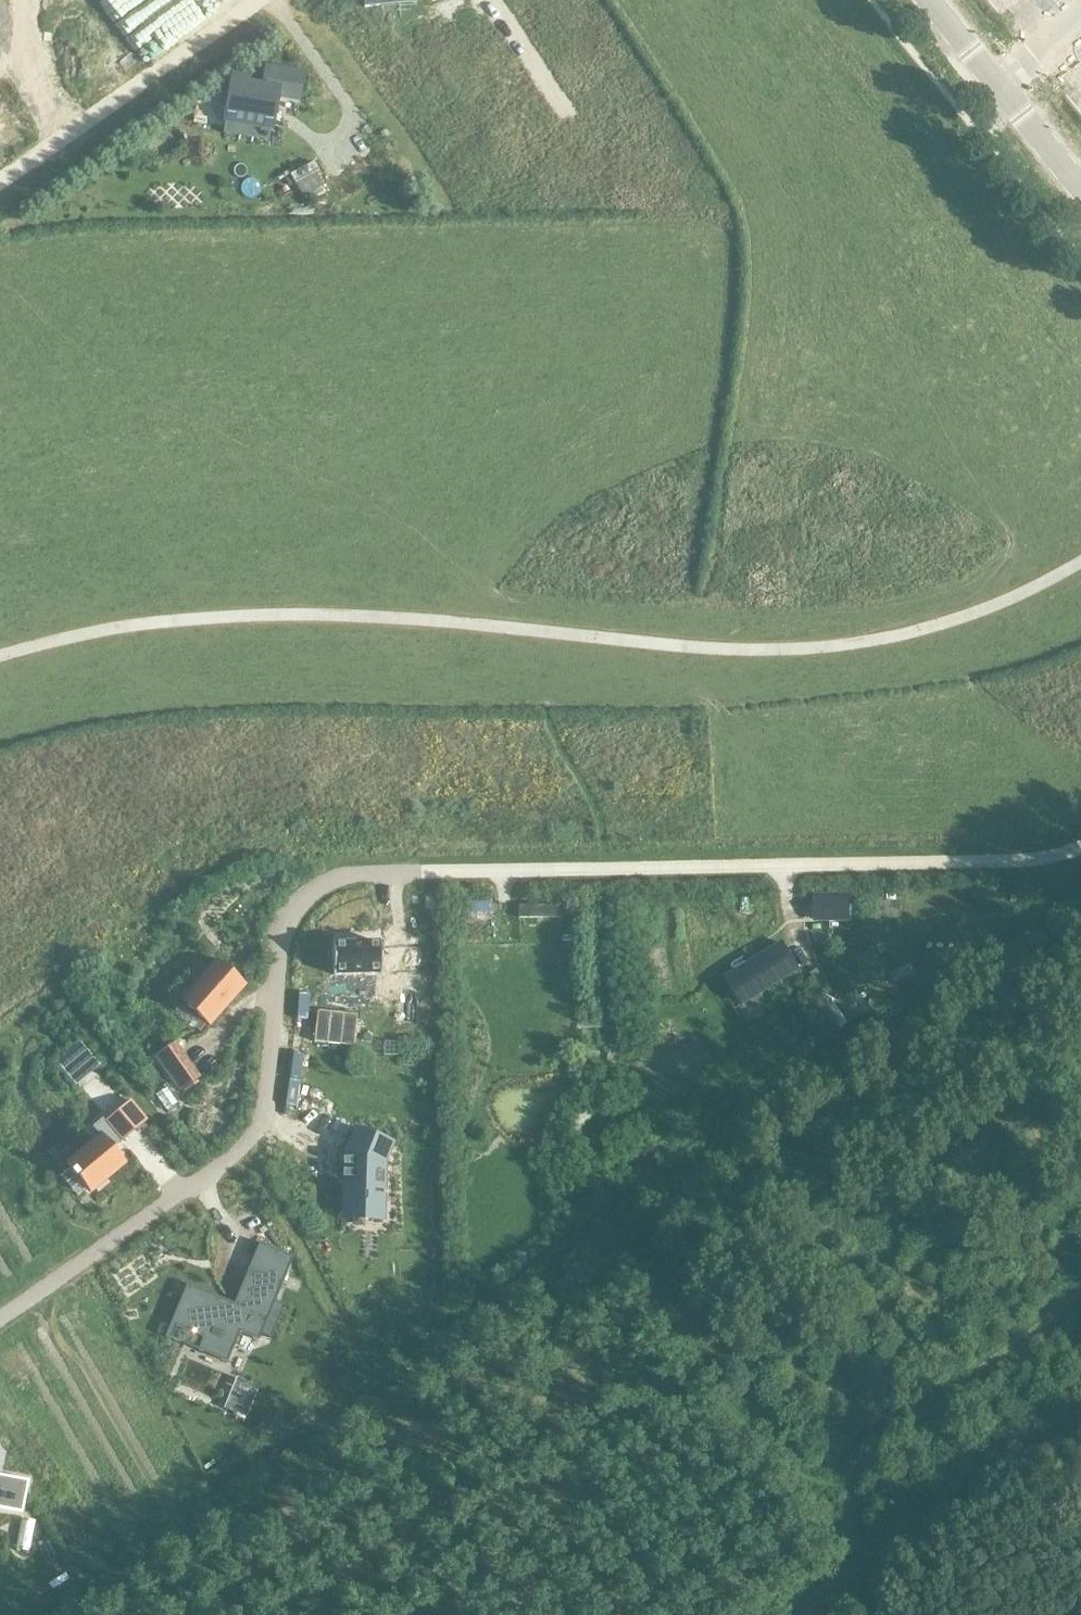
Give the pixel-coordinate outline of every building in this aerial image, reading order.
[(399,20),(409,34),(413,32),(425,49),(457,27),(445,9),(441,12),(433,0),(427,0),(399,20)] [(463,44),(431,66),(441,80),(445,78),(457,96),(490,73),(477,55),(473,58),(463,44)] [(264,86),(248,84),(249,78),(233,75),(225,120),(272,128),(277,95),(299,99),(303,74),(267,68),(264,86)] [(313,167),(293,178),(305,199),(325,188),(313,167)] [(815,918),(850,917),(849,896),(815,896),(815,918)] [(486,929),(485,913),(461,914),(462,929),(486,929)] [(380,942),(333,943),(333,975),(381,974),(380,942)] [(783,944),(727,978),(743,1004),(799,969),(783,944)] [(217,959),(181,1000),(210,1025),(246,984),(217,959)] [(172,1044),(156,1055),(167,1071),(183,1059),(172,1044)] [(77,1055),(54,1068),(65,1088),(88,1075),(77,1055)] [(129,1101),(119,1110),(136,1130),(146,1121),(129,1101)] [(111,1117),(105,1122),(120,1140),(122,1142),(127,1137),(111,1117)] [(356,1129),(336,1179),(345,1182),(345,1209),(383,1210),(384,1162),(392,1143),(356,1129)] [(72,1172),(76,1177),(78,1175),(92,1191),(126,1163),(101,1134),(67,1162),(74,1171),(72,1172)] [(185,1302),(175,1326),(233,1350),(240,1332),(242,1333),(242,1331),(241,1330),(243,1326),(271,1338),(285,1305),(246,1288),(239,1305),(187,1284),(180,1300),(185,1302)] [(256,1384),(238,1377),(227,1403),(245,1410),(256,1384)] [(0,1485),(0,1509),(23,1513),(29,1480),(2,1475),(0,1485)]
